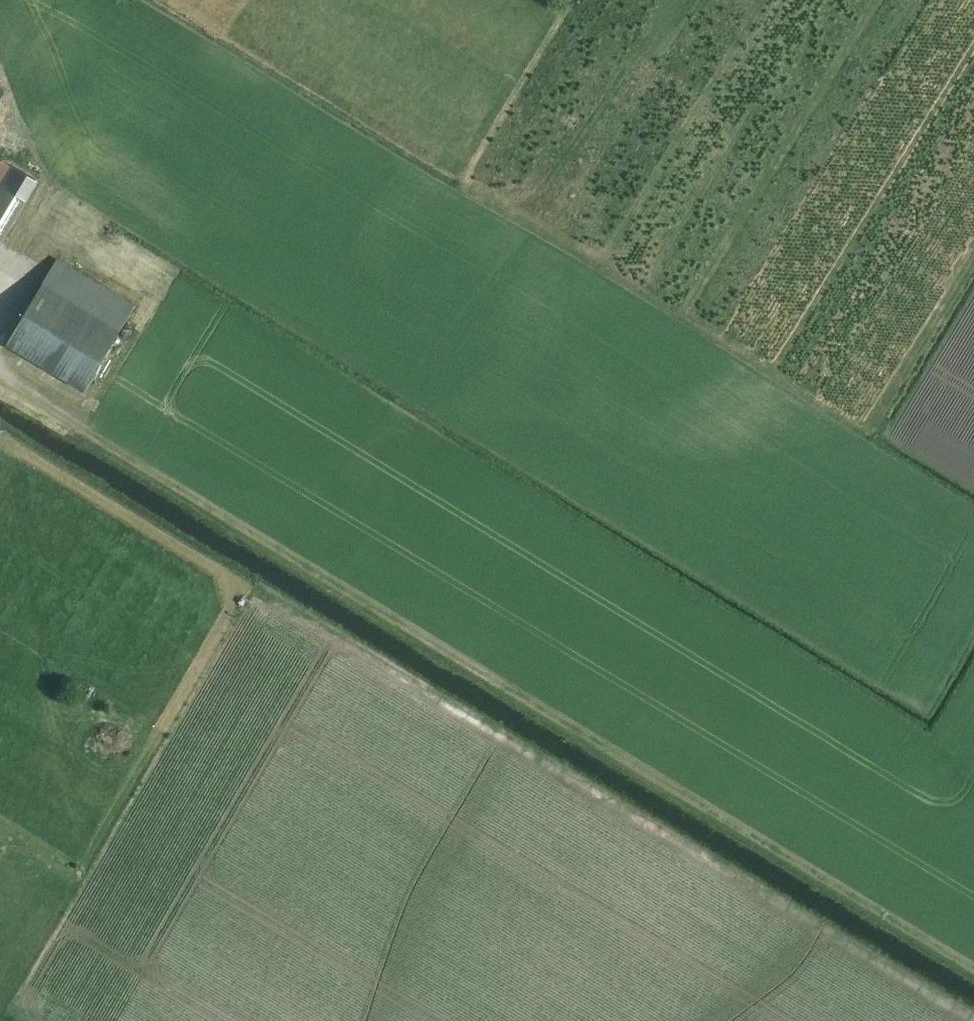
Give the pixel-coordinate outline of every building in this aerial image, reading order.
[(86,392),(136,304),(59,259),(8,348),(86,392)]
